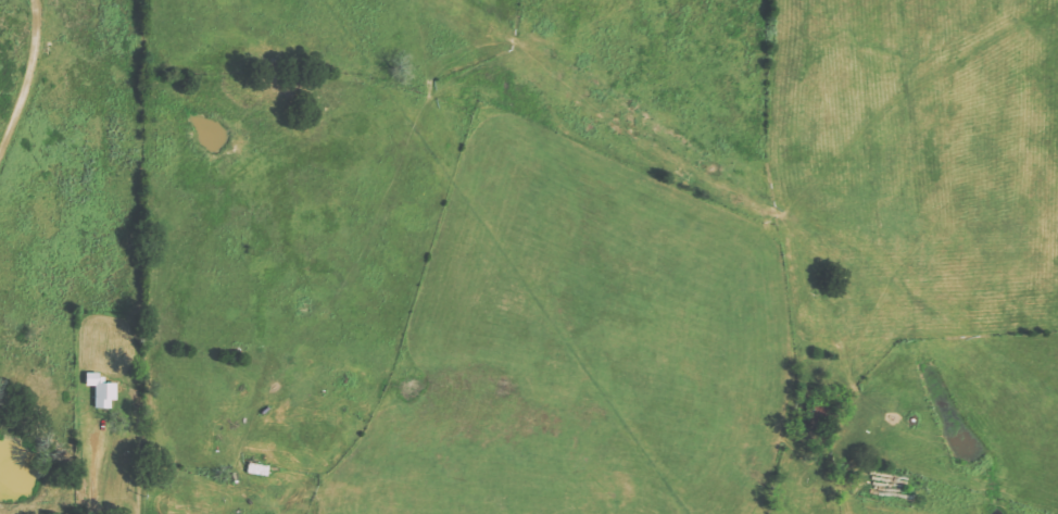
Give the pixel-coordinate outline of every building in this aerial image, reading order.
[(119,384),(103,384),(104,374),(88,373),(88,387),(97,387),(96,409),(113,409),(113,401),(118,401),(119,384)]
